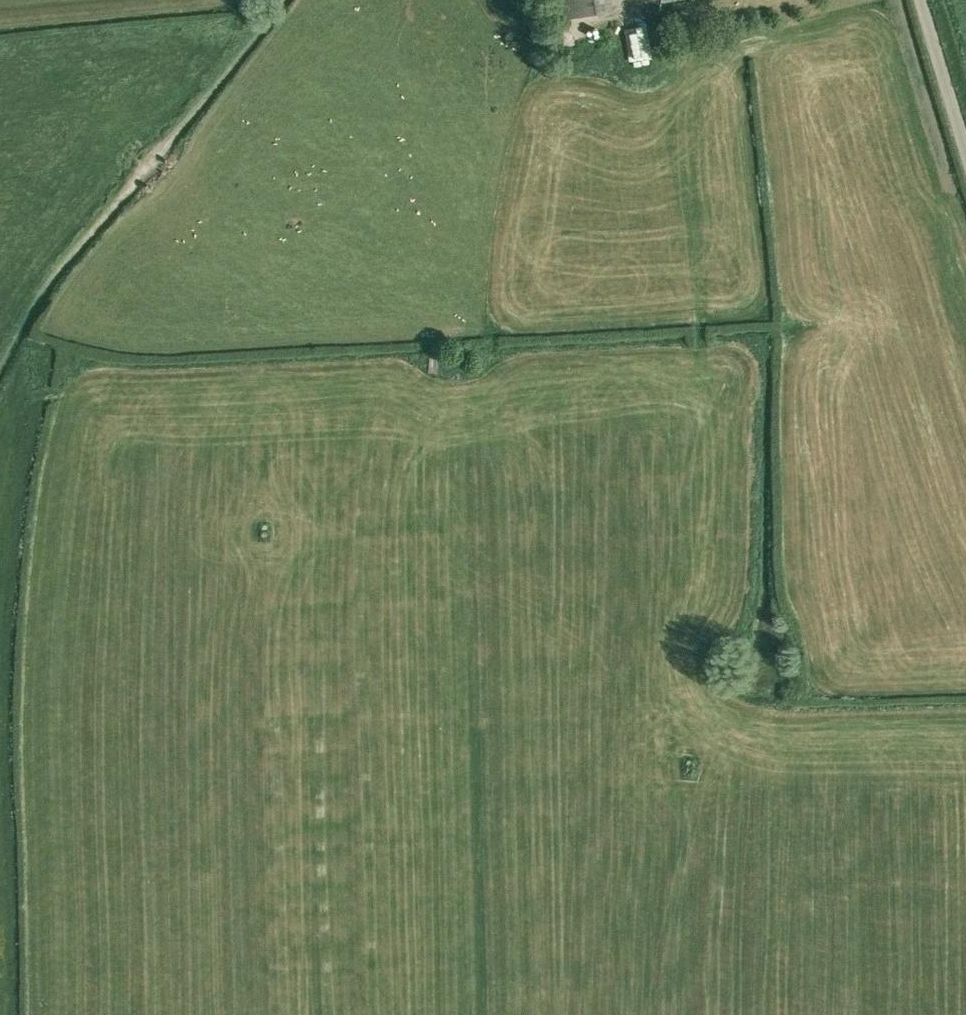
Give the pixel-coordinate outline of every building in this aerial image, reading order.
[(562,16),(610,7),(609,0),(559,0),(562,16)]
